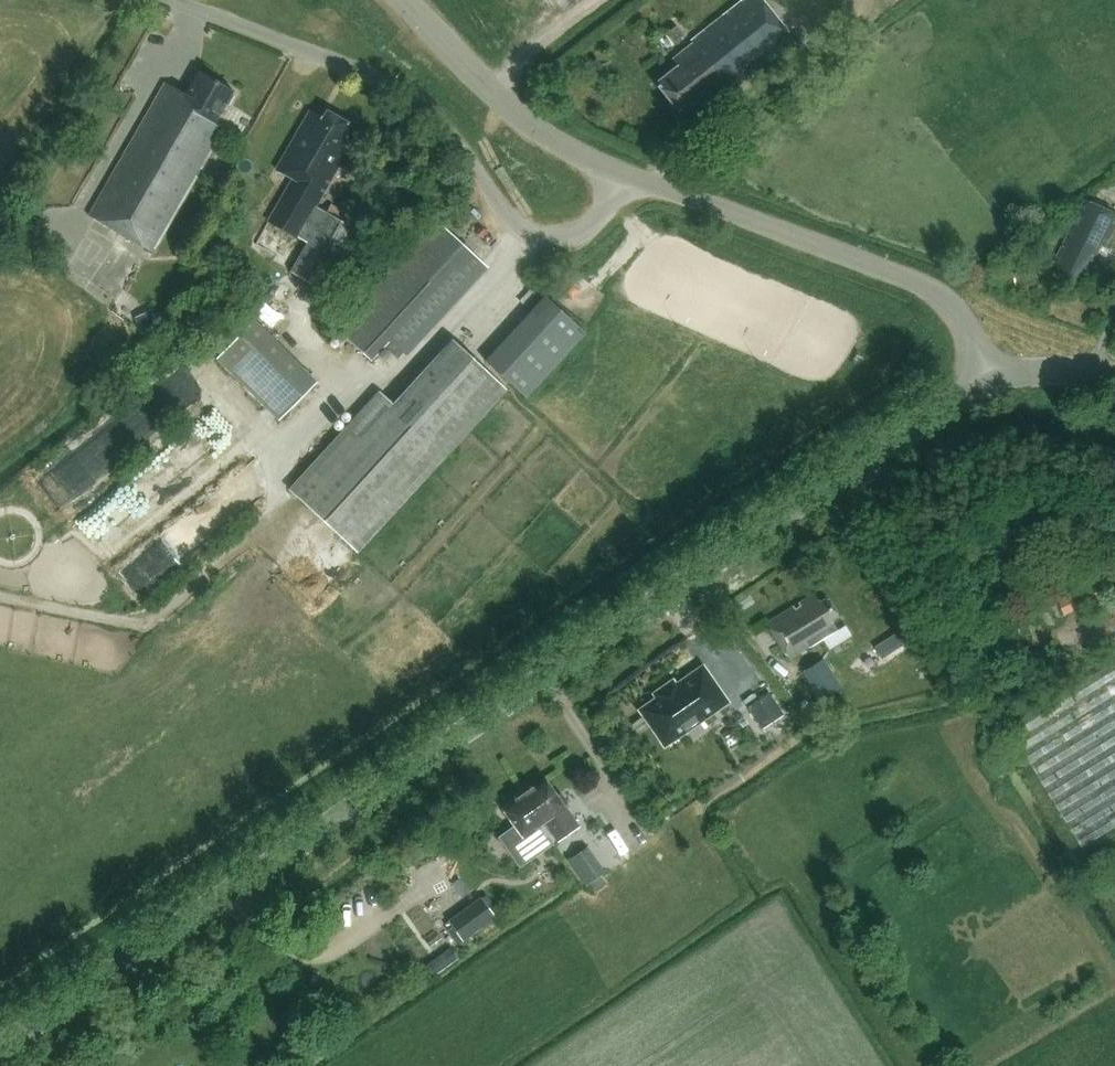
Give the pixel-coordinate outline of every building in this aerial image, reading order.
[(695,118),(793,41),(762,0),(743,0),(689,42),(691,44),(672,59),(678,66),(658,83),(682,114),(688,109),(695,118)] [(678,23),(667,32),(675,41),(686,33),(678,23)] [(152,251),(222,127),(216,124),(235,90),(199,70),(185,95),(164,83),(89,216),(152,251)] [(277,170),(291,178),(290,181),(267,221),(307,244),(291,272),(326,292),(360,233),(314,206),(319,198),(321,194),(322,194),(358,128),(327,111),(322,119),(309,111),(277,170)] [(1087,199),(1054,266),(1063,270),(1059,278),(1077,287),(1081,279),(1089,283),(1101,259),(1097,257),(1102,245),(1107,248),(1114,231),(1114,213),(1087,199)] [(437,222),(339,330),(372,360),(391,338),(408,353),(487,267),(437,222)] [(1109,266),(1104,276),(1113,280),(1114,276),(1114,269),(1109,266)] [(550,293),(490,357),(531,396),(591,331),(550,293)] [(151,310),(135,317),(144,339),(160,332),(151,310)] [(260,317),(220,356),(283,419),(322,380),(260,317)] [(379,393),(289,491),(357,553),(446,455),(506,390),(452,341),(422,373),(422,374),(393,406),(379,393)] [(1064,595),(1070,612),(1104,600),(1097,582),(1064,595)] [(838,616),(827,599),(820,603),(814,595),(767,624),(789,659),(836,630),(831,621),(838,616)] [(882,643),(895,660),(925,638),(913,621),(882,643)] [(873,668),(891,657),(881,643),(864,654),(873,668)] [(803,672),(821,701),(842,688),(823,659),(803,672)] [(1009,727),(1084,848),(1114,829),(1114,662),(1009,727)] [(644,711),(662,738),(680,726),(683,730),(724,702),(705,675),(692,684),(689,679),(675,689),(673,690),(674,690),(663,698),(662,697),(661,698),(661,699),(644,711)] [(762,729),(784,715),(769,693),(747,707),(762,729)] [(744,716),(739,720),(743,727),(749,723),(744,716)] [(545,779),(524,794),(544,823),(547,821),(560,840),(573,831),(559,812),(565,808),(564,806),(568,803),(561,793),(557,796),(545,779)] [(541,825),(544,823),(524,794),(502,809),(514,826),(498,837),(519,868),(554,844),(541,825)] [(572,859),(590,885),(611,870),(593,845),(572,859)] [(460,877),(452,883),(462,897),(470,891),(460,877)] [(495,917),(481,897),(447,921),(462,941),(495,917)] [(430,961),(437,973),(462,959),(456,947),(430,961)]
